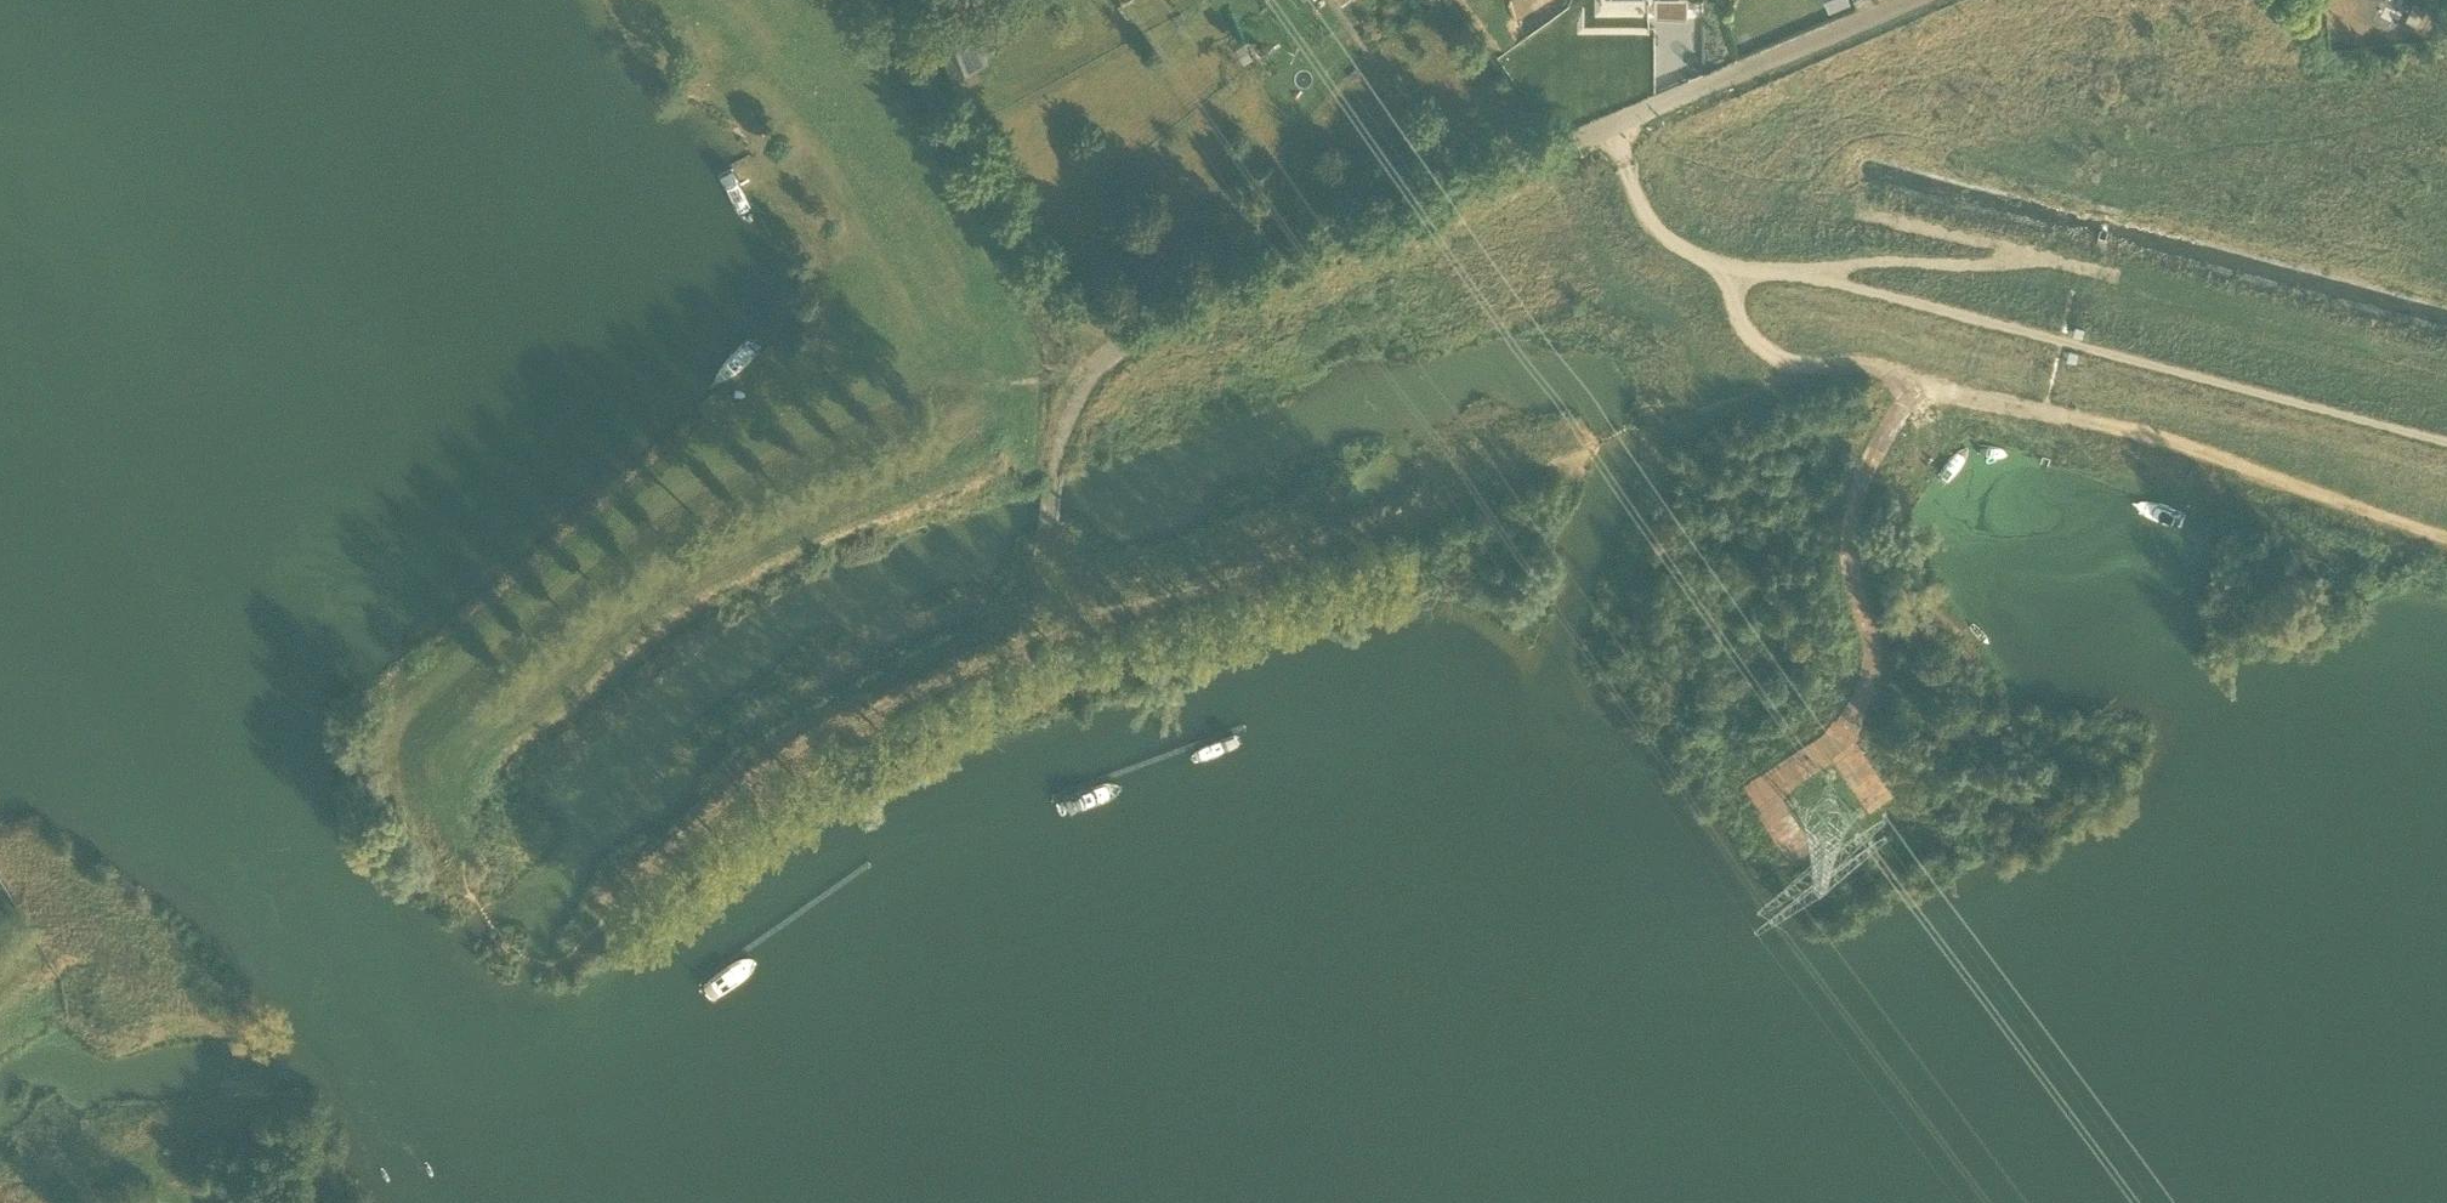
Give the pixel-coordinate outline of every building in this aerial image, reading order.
[(1835,9),(1851,2),(1850,0),(1831,0),(1835,9)] [(955,40),(962,70),(987,63),(979,33),(955,40)]
